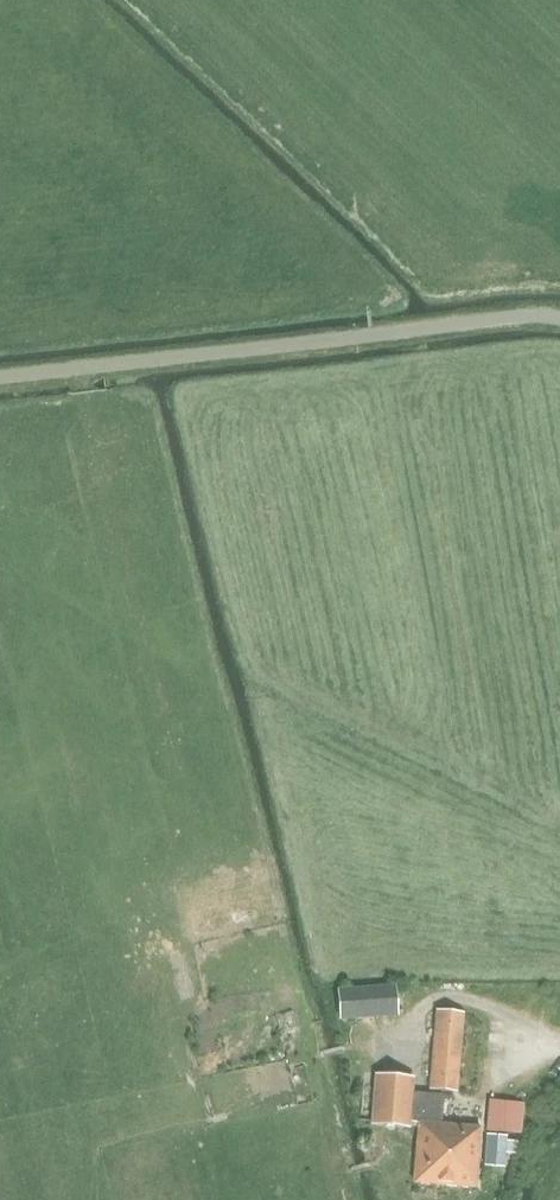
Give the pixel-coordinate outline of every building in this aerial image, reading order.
[(394,984),(337,989),(340,1020),(396,1015),(394,984)] [(429,1090),(456,1092),(462,1013),(436,1011),(429,1090)] [(410,1128),(410,1127),(412,1109),(411,1109),(412,1093),(413,1078),(375,1074),(371,1125),(410,1128)] [(464,1125),(440,1123),(442,1095),(412,1093),(411,1109),(412,1109),(410,1127),(419,1128),(415,1182),(476,1187),(481,1129),(464,1127),(464,1125)] [(486,1132),(520,1135),(523,1104),(488,1100),(486,1132)] [(515,1155),(516,1142),(507,1142),(508,1137),(485,1135),(482,1167),(504,1168),(505,1154),(515,1155)]
